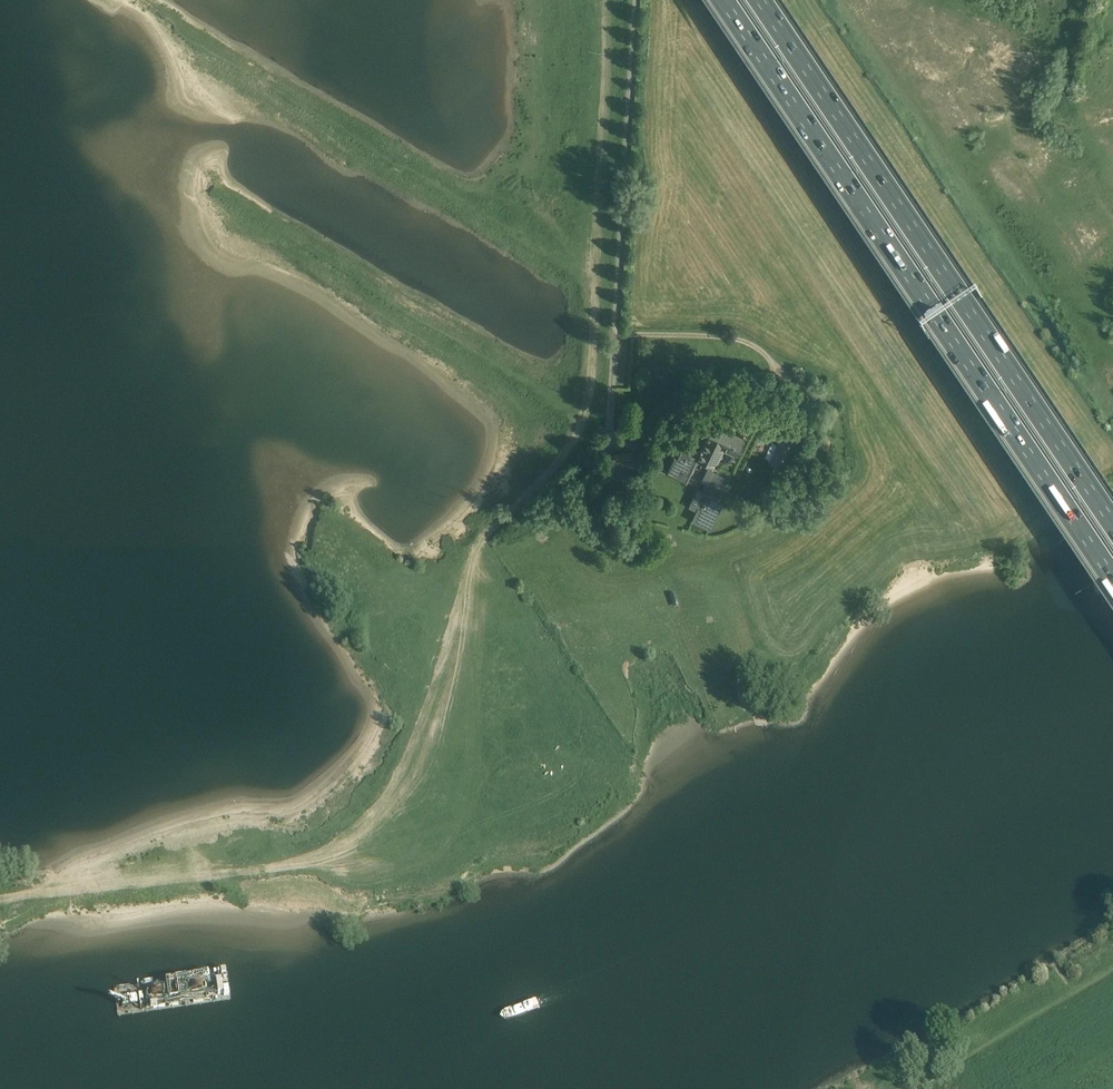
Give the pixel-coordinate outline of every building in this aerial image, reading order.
[(682,451),(677,461),(693,469),(698,459),(709,464),(701,480),(707,483),(702,492),(696,490),(688,507),(698,511),(694,520),(710,527),(722,503),(718,501),(731,474),(716,467),(724,450),(736,456),(745,439),(712,423),(705,439),(703,438),(694,457),(682,451)] [(787,423),(769,460),(786,469),(804,431),(787,423)] [(819,434),(814,454),(827,456),(831,436),(819,434)] [(1096,574),(1095,575),(1094,577),(1094,579),(1095,581),(1096,583),(1098,584),(1100,584),(1102,584),(1104,584),(1112,577),(1112,562),(1096,574)]
